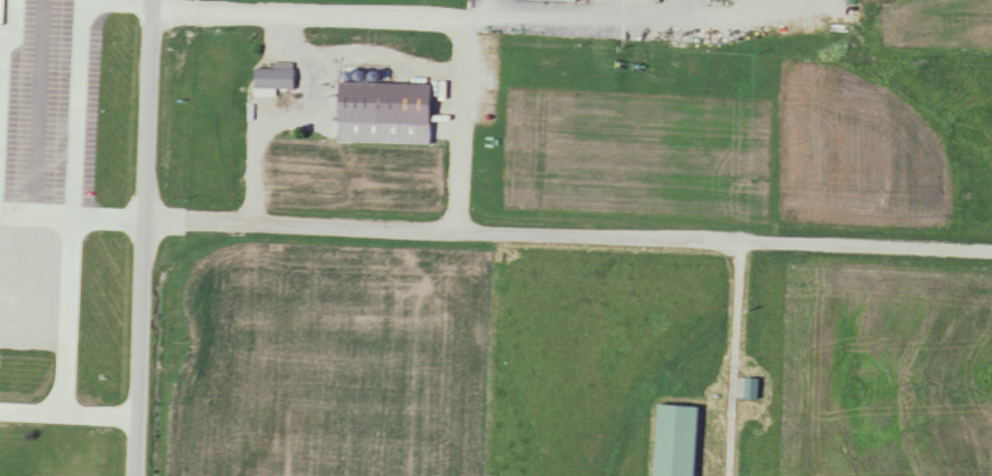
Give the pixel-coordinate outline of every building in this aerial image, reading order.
[(295,91),(295,65),(274,65),(274,70),(255,70),(255,91),(295,91)] [(756,384),(747,384),(747,401),(756,401),(756,384)] [(659,407),(656,475),(697,475),(700,409),(659,407)]
